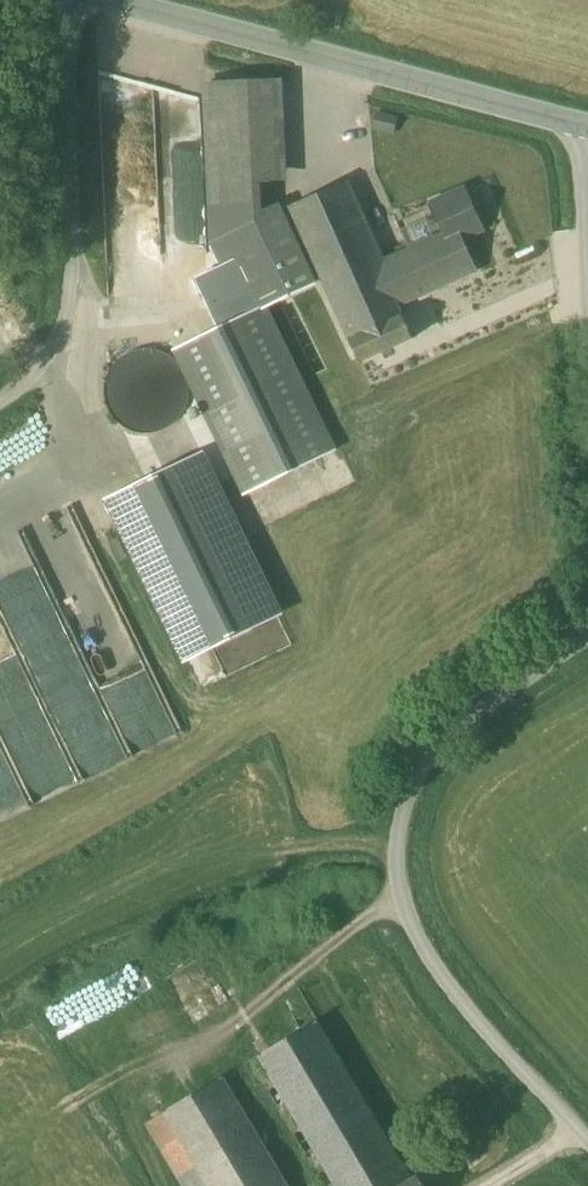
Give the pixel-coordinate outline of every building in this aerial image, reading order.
[(283,82),(205,85),(206,98),(209,183),(262,181),(287,180),(283,82)] [(398,119),(377,113),(374,128),(394,133),(398,119)] [(223,271),(217,275),(239,319),(265,307),(315,284),(319,282),(281,204),(264,210),(262,181),(209,183),(210,245),(223,271)] [(349,182),(290,206),(304,237),(343,322),(396,298),(400,296),(385,261),(349,182)] [(163,189),(165,247),(199,246),(197,187),(163,189)] [(446,233),(385,261),(400,296),(401,296),(396,298),(399,305),(476,271),(462,239),(483,229),(465,189),(433,204),(446,233)] [(315,284),(265,307),(302,385),(353,361),(315,284)] [(396,298),(343,322),(361,362),(414,338),(404,316),(399,305),(396,298)] [(239,319),(177,350),(247,494),(335,451),(302,385),(265,307),(239,319)] [(186,407),(189,391),(186,375),(177,361),(163,352),(147,349),(131,353),(117,362),(108,376),(105,392),(109,408),(118,421),(132,430),(148,433),(164,430),(177,421),(186,407)] [(207,451),(106,500),(184,661),(285,612),(207,451)] [(319,1020),(260,1055),(334,1181),(337,1185),(401,1185),(413,1179),(319,1020)] [(165,1111),(210,1185),(291,1185),(225,1076),(165,1111)] [(165,1111),(147,1122),(185,1185),(210,1185),(165,1111)] [(419,1176),(413,1179),(401,1185),(425,1185),(419,1176)]
